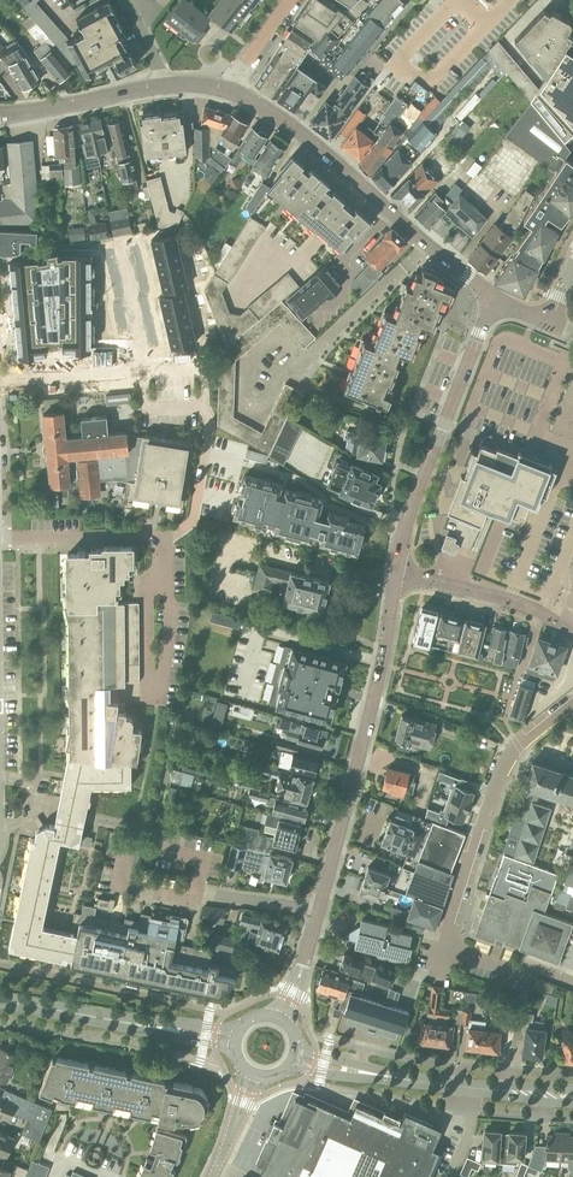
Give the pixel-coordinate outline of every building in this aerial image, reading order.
[(25,5),(46,31),(59,47),(72,63),(74,66),(79,63),(87,77),(97,72),(97,71),(116,60),(122,72),(137,63),(131,52),(131,53),(122,36),(126,34),(115,13),(116,13),(110,1),(77,19),(83,30),(84,30),(86,34),(79,38),(78,37),(68,43),(67,41),(69,38),(37,2),(40,0),(31,0),(25,5)] [(71,4),(76,10),(84,6),(81,0),(69,0),(71,4)] [(166,19),(193,40),(194,39),(199,43),(207,32),(202,28),(209,19),(185,0),(181,0),(166,19)] [(212,14),(232,30),(256,0),(223,0),(212,14)] [(365,0),(356,0),(345,11),(329,0),(312,0),(297,23),(318,37),(326,25),(331,29),(339,36),(354,20),(368,3),(365,0)] [(371,5),(365,11),(369,14),(385,26),(407,2),(405,0),(375,0),(371,5)] [(517,40),(528,53),(528,54),(533,60),(533,59),(548,77),(572,40),(572,38),(572,30),(571,29),(572,27),(572,24),(572,22),(570,20),(567,18),(553,10),(552,13),(546,9),(517,40)] [(386,27),(385,26),(369,14),(356,29),(353,27),(340,42),(330,54),(332,59),(349,72),(359,59),(360,60),(386,27)] [(318,40),(296,25),(281,45),(284,48),(274,62),(271,61),(256,84),(277,99),(287,84),(292,75),(299,65),(311,47),(318,40)] [(59,47),(46,31),(45,32),(41,26),(32,34),(37,40),(38,39),(42,44),(35,51),(60,80),(71,71),(68,67),(72,63),(59,47)] [(328,28),(318,40),(311,47),(324,56),(339,38),(328,28)] [(16,40),(8,45),(15,56),(33,84),(41,78),(21,46),(20,46),(16,40)] [(503,43),(500,40),(490,50),(533,100),(539,86),(503,43)] [(531,102),(560,137),(565,143),(572,136),(572,41),(572,40),(548,77),(541,88),(533,100),(531,102)] [(3,61),(7,67),(9,66),(8,65),(24,89),(33,84),(15,56),(8,45),(5,47),(0,42),(0,57),(3,61)] [(423,121),(413,133),(409,137),(424,151),(438,135),(434,131),(487,74),(492,66),(502,77),(507,72),(489,51),(441,102),(423,121)] [(278,100),(296,110),(318,79),(299,65),(292,75),(287,84),(288,84),(278,100)] [(358,78),(370,87),(375,80),(364,71),(358,78)] [(370,87),(358,78),(356,75),(339,99),(338,98),(328,99),(327,101),(326,101),(311,121),(331,138),(370,87)] [(461,118),(496,81),(491,76),(483,85),(484,87),(482,89),(481,87),(467,102),(468,104),(467,105),(466,104),(456,114),(461,118)] [(312,88),(296,110),(305,117),(327,85),(318,79),(312,88)] [(420,98),(427,90),(415,79),(408,88),(420,98)] [(383,114),(385,116),(379,124),(374,131),(382,136),(360,165),(371,174),(392,146),(392,145),(402,131),(393,125),(395,122),(395,121),(408,105),(403,101),(397,96),(383,114)] [(565,143),(531,102),(505,136),(556,172),(524,220),(532,226),(509,257),(510,259),(495,280),(513,288),(512,289),(524,294),(529,286),(528,286),(538,267),(538,268),(545,256),(544,256),(557,230),(552,227),(556,221),(561,224),(571,213),(572,211),(572,163),(567,158),(571,151),(565,143)] [(210,127),(195,127),(195,156),(210,157),(224,168),(225,169),(232,158),(229,156),(216,148),(216,147),(220,139),(220,138),(226,141),(225,143),(224,144),(233,149),(234,150),(249,124),(242,120),(241,116),(236,113),(233,115),(223,112),(222,110),(219,109),(216,110),(205,107),(203,122),(210,124),(210,127)] [(359,107),(341,131),(349,137),(343,145),(361,158),(375,140),(357,127),(367,113),(359,107)] [(174,153),(187,151),(184,129),(195,128),(195,120),(185,121),(184,110),(177,111),(177,113),(161,115),(161,111),(144,113),(144,114),(140,115),(140,123),(141,123),(145,156),(157,155),(160,151),(164,153),(169,153),(171,150),(174,153)] [(91,122),(98,155),(109,152),(102,119),(91,122)] [(462,120),(446,137),(455,145),(470,128),(462,120)] [(138,198),(136,189),(139,188),(136,179),(137,178),(133,159),(131,159),(130,154),(121,121),(110,124),(118,154),(116,155),(118,163),(122,182),(127,200),(138,198)] [(64,126),(66,155),(68,186),(82,184),(80,165),(79,154),(76,154),(74,125),(73,125),(73,122),(64,124),(64,126)] [(91,122),(81,124),(89,157),(85,158),(88,167),(101,164),(98,155),(91,122)] [(66,186),(68,186),(66,155),(64,126),(55,127),(57,156),(60,156),(60,162),(64,162),(66,186)] [(252,128),(240,147),(231,160),(238,165),(247,151),(255,156),(267,138),(266,133),(262,130),(257,131),(252,128)] [(284,147),(280,144),(277,145),(270,141),(258,159),(252,168),(267,177),(269,174),(269,173),(284,150),(284,149),(284,147)] [(7,145),(7,147),(9,147),(13,199),(0,200),(0,227),(37,223),(39,206),(33,143),(7,145)] [(372,176),(387,191),(413,163),(398,149),(372,176)] [(306,166),(293,156),(281,169),(283,172),(269,189),(315,229),(316,228),(341,250),(354,235),(357,238),(372,221),(356,208),(354,209),(329,186),(330,185),(312,168),(310,171),(305,167),(306,166)] [(472,158),(463,169),(471,175),(480,164),(472,158)] [(63,179),(62,163),(41,165),(42,180),(63,179)] [(432,173),(423,163),(391,195),(408,213),(440,181),(439,180),(447,173),(440,165),(432,173)] [(160,228),(179,223),(185,211),(178,208),(176,212),(170,210),(161,176),(147,180),(160,228)] [(268,188),(270,186),(262,181),(246,207),(253,213),(268,188)] [(71,204),(80,193),(71,186),(63,197),(71,204)] [(526,189),(505,219),(517,229),(534,195),(526,189)] [(453,202),(450,207),(457,213),(453,218),(474,237),(478,232),(488,218),(478,209),(460,193),(452,202),(453,202)] [(452,202),(446,197),(443,200),(436,194),(416,214),(430,228),(447,210),(450,207),(453,202),(452,202)] [(114,235),(132,232),(129,216),(111,220),(114,235)] [(268,312),(282,300),(299,285),(289,272),(249,306),(249,307),(241,314),(231,312),(222,291),(228,282),(229,283),(261,233),(262,233),(267,226),(251,216),(233,246),(220,266),(215,273),(205,290),(227,347),(231,344),(237,338),(243,333),(249,328),(256,323),(262,317),(268,312)] [(105,221),(88,224),(91,240),(108,236),(105,221)] [(510,234),(513,229),(504,222),(500,226),(496,223),(468,258),(469,259),(469,260),(484,273),(491,265),(490,264),(512,236),(510,234)] [(162,237),(152,240),(155,253),(179,247),(174,227),(160,230),(162,237)] [(366,268),(352,284),(362,294),(383,273),(380,270),(381,269),(398,250),(399,251),(408,242),(393,228),(366,257),(376,266),(377,267),(371,273),(366,268)] [(1,229),(0,238),(0,251),(1,253),(29,252),(30,248),(31,240),(37,241),(38,231),(1,229)] [(213,262),(220,266),(233,246),(226,242),(213,262)] [(179,247),(155,253),(158,265),(182,260),(179,247)] [(38,259),(10,262),(12,274),(15,273),(16,280),(12,281),(13,292),(17,292),(18,299),(14,299),(14,301),(18,301),(18,307),(15,308),(17,330),(20,330),(21,336),(17,337),(17,338),(21,338),(22,345),(18,345),(19,358),(39,356),(39,355),(47,354),(47,351),(63,349),(63,351),(71,351),(71,352),(91,352),(91,339),(87,339),(87,332),(91,332),(91,330),(87,330),(87,323),(91,323),(91,301),(87,301),(87,294),(91,294),(91,292),(87,292),(87,286),(91,286),(91,274),(87,274),(87,267),(91,267),(91,255),(63,255),(63,257),(58,258),(57,253),(59,253),(59,251),(45,254),(45,255),(47,255),(48,260),(39,261),(38,259)] [(182,260),(158,265),(161,278),(184,273),(182,260)] [(326,265),(312,277),(312,278),(287,299),(303,318),(328,297),(329,297),(342,285),(340,282),(343,280),(331,266),(328,269),(326,265)] [(349,377),(344,390),(369,400),(375,402),(387,407),(393,393),(390,392),(388,391),(391,386),(401,361),(404,354),(405,355),(413,358),(423,334),(424,334),(426,328),(434,330),(446,300),(450,301),(455,288),(437,281),(440,274),(424,268),(421,275),(417,273),(412,285),(408,284),(405,291),(400,304),(396,314),(395,315),(386,312),(383,318),(378,331),(373,342),(371,342),(365,339),(364,340),(362,346),(352,371),(349,377)] [(184,273),(161,278),(164,291),(188,286),(184,273)] [(165,295),(160,296),(161,296),(164,309),(187,304),(184,291),(165,295)] [(268,312),(278,325),(281,322),(292,310),(282,300),(268,312)] [(187,304),(164,309),(166,322),(190,316),(187,304)] [(292,310),(281,322),(287,328),(298,317),(292,310)] [(268,312),(262,317),(271,330),(278,325),(268,312)] [(190,316),(166,322),(169,335),(193,329),(190,316)] [(262,317),(256,323),(265,335),(271,330),(262,317)] [(298,317),(287,328),(293,335),(304,323),(298,317)] [(249,328),(259,341),(265,335),(256,323),(249,328)] [(304,323),(293,335),(299,341),(310,330),(304,323)] [(249,328),(243,333),(253,346),(259,341),(249,328)] [(193,329),(169,335),(172,348),(196,342),(193,329)] [(310,330),(299,341),(305,348),(316,337),(310,330)] [(243,333),(237,338),(246,351),(253,346),(243,333)] [(231,344),(240,356),(246,351),(237,338),(231,344)] [(231,344),(227,347),(221,347),(220,359),(236,360),(240,356),(231,344)] [(220,359),(220,367),(236,368),(236,360),(220,359)] [(220,367),(220,375),(235,376),(236,368),(220,367)] [(220,375),(220,384),(235,384),(235,376),(220,375)] [(185,380),(185,390),(194,390),(194,380),(185,380)] [(286,383),(283,390),(296,398),(300,390),(286,383)] [(220,384),(219,392),(235,392),(235,384),(220,384)] [(283,390),(279,398),(293,405),(296,398),(283,390)] [(131,392),(106,395),(107,405),(132,403),(131,392)] [(219,392),(219,400),(235,401),(235,392),(219,392)] [(279,398),(276,405),(289,413),(293,405),(279,398)] [(219,400),(219,408),(234,408),(235,401),(219,400)] [(276,405),(272,412),(286,420),(289,413),(276,405)] [(234,408),(219,408),(218,425),(228,431),(234,417),(234,408)] [(47,444),(43,446),(44,453),(48,455),(51,485),(71,483),(70,481),(80,480),(81,491),(81,494),(83,495),(85,496),(88,496),(90,496),(92,496),(94,495),(97,495),(99,493),(101,492),(100,481),(113,480),(135,483),(142,437),(127,435),(127,432),(109,434),(107,416),(81,418),(83,436),(66,438),(63,411),(44,413),(47,444)] [(272,412),(269,420),(282,427),(286,420),(272,412)] [(241,420),(234,417),(228,431),(234,435),(241,420)] [(284,465),(302,427),(288,417),(270,456),(284,465)] [(241,420),(234,435),(239,437),(242,438),(248,424),(241,420)] [(269,420),(265,427),(279,435),(282,427),(269,420)] [(248,424),(242,438),(249,442),(256,428),(248,424)] [(265,427),(263,432),(256,446),(270,454),(279,435),(265,427)] [(263,432),(256,428),(249,442),(256,446),(263,432)] [(353,430),(351,441),(355,442),(353,452),(360,454),(366,456),(365,462),(377,465),(378,457),(382,458),(382,457),(384,456),(385,450),(384,448),(386,437),(377,435),(377,434),(369,432),(369,433),(362,432),(353,430)] [(422,450),(426,434),(417,433),(413,448),(422,450)] [(135,483),(133,497),(154,501),(154,503),(161,504),(162,502),(183,506),(188,477),(190,477),(192,469),(189,468),(193,444),(144,435),(143,437),(142,437),(135,483)] [(482,524),(488,506),(508,514),(509,512),(525,518),(529,506),(538,509),(546,488),(548,489),(549,487),(550,487),(555,475),(554,474),(556,470),(551,468),(553,464),(550,463),(546,460),(541,458),(536,456),(531,454),(526,453),(521,452),(518,451),(517,455),(506,451),(504,450),(502,449),(500,448),(499,451),(481,444),(478,453),(474,452),(457,497),(454,496),(448,511),(482,524)] [(246,457),(267,463),(269,455),(248,449),(246,457)] [(338,461),(328,485),(342,490),(341,493),(372,505),(381,483),(375,481),(378,474),(352,464),(351,466),(338,461)] [(282,486),(245,475),(240,494),(244,495),(243,499),(239,498),(234,516),(252,521),(251,525),(265,528),(267,523),(276,525),(275,531),(311,541),(314,533),(322,535),(320,543),(357,553),(365,527),(347,522),(348,519),(320,511),(322,500),(286,490),(285,494),(280,492),(282,486)] [(441,548),(455,553),(458,543),(454,542),(456,538),(446,534),(441,548)] [(105,753),(138,757),(142,730),(132,728),(134,721),(131,717),(126,716),(126,712),(124,712),(126,702),(111,701),(111,685),(126,685),(126,681),(140,680),(139,602),(118,603),(118,596),(122,596),(122,576),(123,576),(123,571),(128,570),(128,562),(132,562),(132,546),(104,547),(104,549),(92,549),(91,549),(92,557),(85,557),(85,551),(78,551),(78,554),(68,554),(68,596),(72,596),(72,605),(65,605),(68,616),(72,616),(72,621),(69,621),(69,684),(65,684),(68,696),(73,695),(73,702),(69,702),(70,730),(73,730),(73,736),(68,736),(66,747),(76,747),(76,755),(73,755),(73,754),(72,755),(72,757),(69,757),(97,757),(97,753),(105,753)] [(260,563),(254,588),(270,592),(273,581),(283,583),(279,599),(323,610),(330,581),(260,563)] [(257,608),(243,604),(241,614),(255,617),(257,608)] [(422,608),(414,640),(433,645),(436,634),(441,612),(423,608),(422,608)] [(239,629),(242,618),(213,610),(210,621),(239,629)] [(436,634),(433,645),(450,650),(457,652),(464,623),(458,622),(459,616),(455,615),(441,612),(436,634)] [(464,623),(457,652),(478,657),(478,656),(483,639),(487,624),(486,624),(466,618),(464,623)] [(493,626),(489,644),(497,646),(494,661),(502,663),(504,650),(504,647),(508,629),(493,626)] [(520,657),(526,633),(511,630),(505,653),(503,664),(517,667),(519,662),(520,657)] [(557,669),(565,647),(538,638),(531,661),(532,661),(528,671),(553,679),(557,669)] [(342,670),(344,661),(285,645),(280,663),(277,662),(271,683),(274,684),(269,701),(329,718),(331,709),(329,709),(331,702),(333,702),(335,694),(330,692),(333,684),(338,685),(340,677),(338,676),(340,669),(342,670)] [(519,685),(511,713),(525,718),(526,718),(534,690),(519,685)] [(221,729),(228,703),(217,700),(210,726),(221,729)] [(411,743),(431,749),(437,724),(402,715),(396,739),(399,740),(398,747),(409,750),(411,743)] [(191,739),(195,725),(176,720),(174,736),(173,739),(184,741),(185,738),(191,739)] [(326,729),(292,720),(289,729),(287,738),(321,747),(324,738),(326,738),(328,730),(326,729)] [(442,732),(458,737),(461,727),(446,722),(442,732)] [(299,745),(278,740),(276,747),(297,753),(299,745)] [(283,750),(279,764),(291,768),(314,774),(315,773),(317,772),(318,768),(317,766),(318,760),(295,754),(295,753),(283,750)] [(138,763),(138,757),(105,753),(97,753),(97,757),(69,757),(64,780),(68,781),(66,791),(62,790),(61,797),(65,798),(61,813),(58,830),(54,829),(55,825),(47,823),(44,825),(40,819),(39,817),(34,820),(36,822),(35,822),(39,828),(37,830),(36,833),(35,839),(32,838),(9,947),(65,959),(71,932),(38,925),(57,839),(79,843),(80,842),(79,842),(84,818),(87,806),(92,786),(132,785),(131,763),(138,763)] [(280,777),(276,794),(307,802),(314,778),(282,770),(254,763),(252,771),(270,776),(271,774),(280,777)] [(504,852),(515,855),(515,856),(534,862),(546,826),(551,808),(537,803),(540,791),(572,801),(572,775),(533,763),(526,786),(531,789),(521,818),(517,817),(516,816),(516,817),(513,825),(513,826),(512,831),(511,834),(510,834),(510,835),(504,852)] [(404,790),(413,793),(416,781),(414,780),(415,774),(389,767),(384,786),(394,789),(393,794),(403,796),(404,790)] [(440,771),(437,779),(453,785),(448,799),(469,807),(471,803),(470,803),(474,791),(459,786),(461,779),(440,771)] [(251,789),(249,797),(267,801),(267,804),(274,806),(272,812),(280,815),(302,821),(306,818),(308,809),(306,805),(276,797),(276,798),(270,796),(271,793),(261,791),(251,788),(251,789)] [(428,808),(424,818),(432,821),(446,827),(449,817),(462,822),(467,811),(468,811),(469,807),(448,799),(444,810),(441,809),(440,812),(428,808)] [(395,808),(382,842),(408,852),(409,852),(419,856),(432,821),(424,818),(395,808)] [(253,832),(250,847),(265,850),(271,852),(276,853),(280,842),(296,846),(302,824),(279,818),(280,815),(272,812),(272,813),(268,812),(266,821),(267,824),(277,827),(274,837),(253,832)] [(165,828),(188,833),(188,832),(190,821),(164,816),(163,828),(165,828)] [(432,821),(419,856),(452,868),(455,863),(465,834),(446,827),(432,821)] [(228,857),(226,865),(227,865),(228,863),(241,866),(240,869),(241,869),(242,866),(265,872),(264,875),(287,881),(293,858),(270,852),(270,853),(247,847),(232,843),(228,857)] [(397,882),(395,889),(402,891),(406,892),(406,893),(415,896),(441,905),(444,906),(444,904),(449,889),(454,873),(455,869),(452,868),(419,856),(409,852),(408,852),(397,882)] [(504,854),(475,937),(496,944),(497,939),(520,947),(519,949),(559,963),(572,924),(545,914),(559,873),(504,854)] [(571,862),(564,883),(572,886),(572,855),(571,862)] [(369,866),(366,875),(375,879),(374,881),(382,884),(383,881),(387,883),(386,886),(395,889),(397,882),(388,879),(390,873),(369,866)] [(366,875),(360,892),(381,899),(384,891),(393,894),(400,897),(402,891),(395,889),(386,886),(387,883),(383,881),(382,884),(374,881),(375,879),(366,875)] [(441,906),(441,905),(415,896),(411,911),(409,910),(406,911),(406,914),(400,912),(398,917),(398,920),(412,924),(414,920),(426,923),(427,921),(436,923),(441,907),(441,906)] [(116,899),(111,898),(111,900),(99,897),(98,903),(109,905),(109,910),(113,910),(116,899)] [(75,912),(71,932),(65,959),(67,960),(68,956),(73,957),(71,964),(222,996),(224,986),(229,987),(231,978),(236,979),(238,968),(210,962),(213,950),(175,942),(179,924),(141,916),(140,921),(125,917),(124,922),(95,916),(98,903),(95,902),(94,906),(84,903),(82,914),(75,912)] [(400,912),(401,909),(385,904),(383,912),(398,917),(400,912)] [(259,928),(258,932),(251,930),(248,940),(255,942),(279,950),(287,927),(262,919),(243,914),(240,923),(259,928)] [(378,957),(380,957),(406,963),(413,935),(388,928),(388,925),(362,918),(360,924),(352,930),(351,931),(350,932),(350,934),(351,936),(353,937),(357,939),(355,947),(377,953),(377,955),(378,957)] [(222,949),(225,936),(213,933),(210,946),(222,949)] [(373,978),(393,985),(397,974),(346,955),(341,968),(361,976),(362,973),(373,977),(373,978)] [(322,980),(359,992),(360,992),(362,992),(365,983),(357,981),(357,980),(350,978),(350,979),(341,976),(342,973),(327,968),(326,971),(325,970),(322,980)] [(531,978),(529,987),(544,991),(546,982),(531,978)] [(358,995),(359,992),(322,980),(319,990),(320,994),(328,996),(331,994),(344,998),(349,1000),(345,1012),(351,1014),(349,1021),(364,1026),(363,1031),(377,1035),(378,1030),(396,1036),(398,1029),(404,1030),(409,1012),(358,995)] [(388,1001),(395,1004),(398,991),(392,989),(388,1001)] [(423,1022),(420,1041),(422,1041),(422,1044),(428,1044),(429,1042),(434,1043),(435,1044),(436,1044),(436,1043),(439,1024),(441,1008),(440,1008),(442,991),(431,990),(429,1006),(428,1016),(431,1016),(430,1023),(423,1022)] [(465,1000),(475,1001),(476,993),(466,992),(465,1000)] [(436,1043),(436,1044),(438,1044),(439,1044),(444,1044),(443,1046),(450,1047),(450,1045),(451,1045),(454,1026),(446,1025),(447,1018),(450,1018),(451,1009),(441,1008),(439,1024),(436,1043)] [(454,1009),(453,1023),(461,1024),(461,1022),(462,1009),(454,1009)] [(462,1009),(461,1022),(468,1022),(468,1019),(471,1019),(471,1010),(462,1009)] [(514,1036),(526,1038),(523,1054),(533,1056),(534,1058),(539,1058),(541,1057),(542,1057),(546,1030),(532,1028),(534,1014),(517,1011),(514,1036)] [(510,1029),(511,1015),(501,1014),(500,1028),(510,1029)] [(468,1022),(467,1031),(469,1031),(467,1047),(468,1048),(470,1049),(474,1050),(476,1049),(480,1049),(481,1050),(483,1051),(486,1030),(487,1021),(471,1019),(468,1019),(468,1022)] [(486,1030),(483,1051),(484,1051),(485,1050),(490,1050),(491,1052),(495,1053),(497,1051),(499,1052),(501,1032),(486,1030)] [(332,1042),(348,1043),(348,1032),(332,1032),(332,1042)] [(558,1050),(563,1050),(562,1059),(563,1059),(564,1061),(568,1062),(570,1060),(572,1061),(572,1041),(565,1040),(565,1041),(559,1040),(558,1050)] [(15,1063),(12,1062),(16,1054),(0,1047),(0,1079),(6,1082),(15,1063)] [(40,1092),(47,1095),(48,1094),(50,1089),(56,1090),(54,1096),(61,1097),(60,1101),(69,1103),(70,1099),(76,1100),(77,1095),(93,1098),(92,1103),(98,1105),(97,1109),(107,1111),(108,1107),(114,1108),(115,1103),(131,1106),(130,1111),(136,1112),(135,1117),(145,1119),(145,1114),(160,1117),(161,1118),(165,1118),(167,1119),(165,1127),(163,1126),(157,1146),(159,1147),(152,1166),(146,1163),(140,1176),(174,1176),(177,1170),(171,1168),(175,1158),(181,1159),(188,1135),(182,1133),(185,1123),(186,1121),(187,1122),(188,1122),(189,1122),(190,1122),(191,1122),(192,1122),(193,1121),(194,1121),(195,1121),(196,1121),(196,1120),(197,1120),(198,1120),(198,1119),(199,1119),(200,1118),(201,1118),(201,1117),(202,1117),(202,1116),(203,1116),(203,1115),(204,1114),(204,1113),(205,1113),(205,1112),(206,1111),(206,1110),(206,1109),(207,1109),(207,1108),(207,1107),(207,1106),(207,1105),(207,1104),(207,1103),(207,1102),(207,1101),(207,1100),(206,1099),(206,1098),(206,1097),(205,1097),(205,1096),(205,1095),(204,1095),(204,1094),(203,1093),(203,1092),(202,1092),(202,1091),(201,1091),(201,1090),(200,1090),(200,1089),(199,1089),(198,1089),(198,1088),(197,1088),(196,1088),(195,1087),(194,1087),(193,1087),(193,1085),(54,1056),(40,1092)] [(34,1120),(38,1109),(51,1114),(54,1109),(18,1094),(14,1101),(0,1095),(0,1117),(10,1121),(13,1112),(34,1120)] [(283,1125),(275,1122),(258,1161),(265,1165),(260,1176),(431,1176),(442,1152),(439,1151),(432,1148),(441,1128),(406,1113),(403,1120),(399,1118),(399,1119),(385,1113),(385,1112),(384,1111),(382,1115),(368,1109),(357,1104),(351,1117),(316,1102),(314,1106),(296,1097),(283,1125)] [(41,1140),(51,1114),(38,1109),(34,1120),(27,1135),(41,1140)] [(503,1162),(506,1133),(505,1133),(505,1134),(501,1133),(501,1131),(485,1130),(483,1158),(498,1159),(498,1162),(503,1162)] [(6,1160),(15,1138),(0,1132),(0,1158),(4,1160),(6,1161),(6,1160)] [(506,1133),(503,1162),(517,1163),(518,1158),(524,1158),(526,1133),(510,1132),(510,1134),(506,1134),(506,1133)] [(561,1159),(562,1133),(557,1132),(557,1135),(547,1135),(547,1145),(536,1145),(528,1164),(526,1170),(537,1174),(539,1169),(542,1170),(547,1159),(561,1159)] [(561,1159),(569,1160),(568,1169),(570,1169),(568,1176),(572,1176),(572,1136),(568,1136),(568,1133),(562,1133),(561,1159)] [(468,1157),(461,1172),(468,1175),(475,1160),(468,1157)] [(6,1160),(6,1161),(4,1160),(2,1166),(0,1166),(0,1176),(7,1176),(8,1175),(10,1176),(13,1170),(15,1171),(15,1172),(26,1176),(27,1173),(29,1169),(6,1160)] [(50,1167),(32,1160),(30,1166),(48,1173),(50,1167)] [(526,1170),(528,1164),(521,1162),(516,1176),(524,1176),(526,1170)] [(30,1166),(29,1169),(27,1173),(37,1176),(46,1176),(48,1173),(30,1166)]
